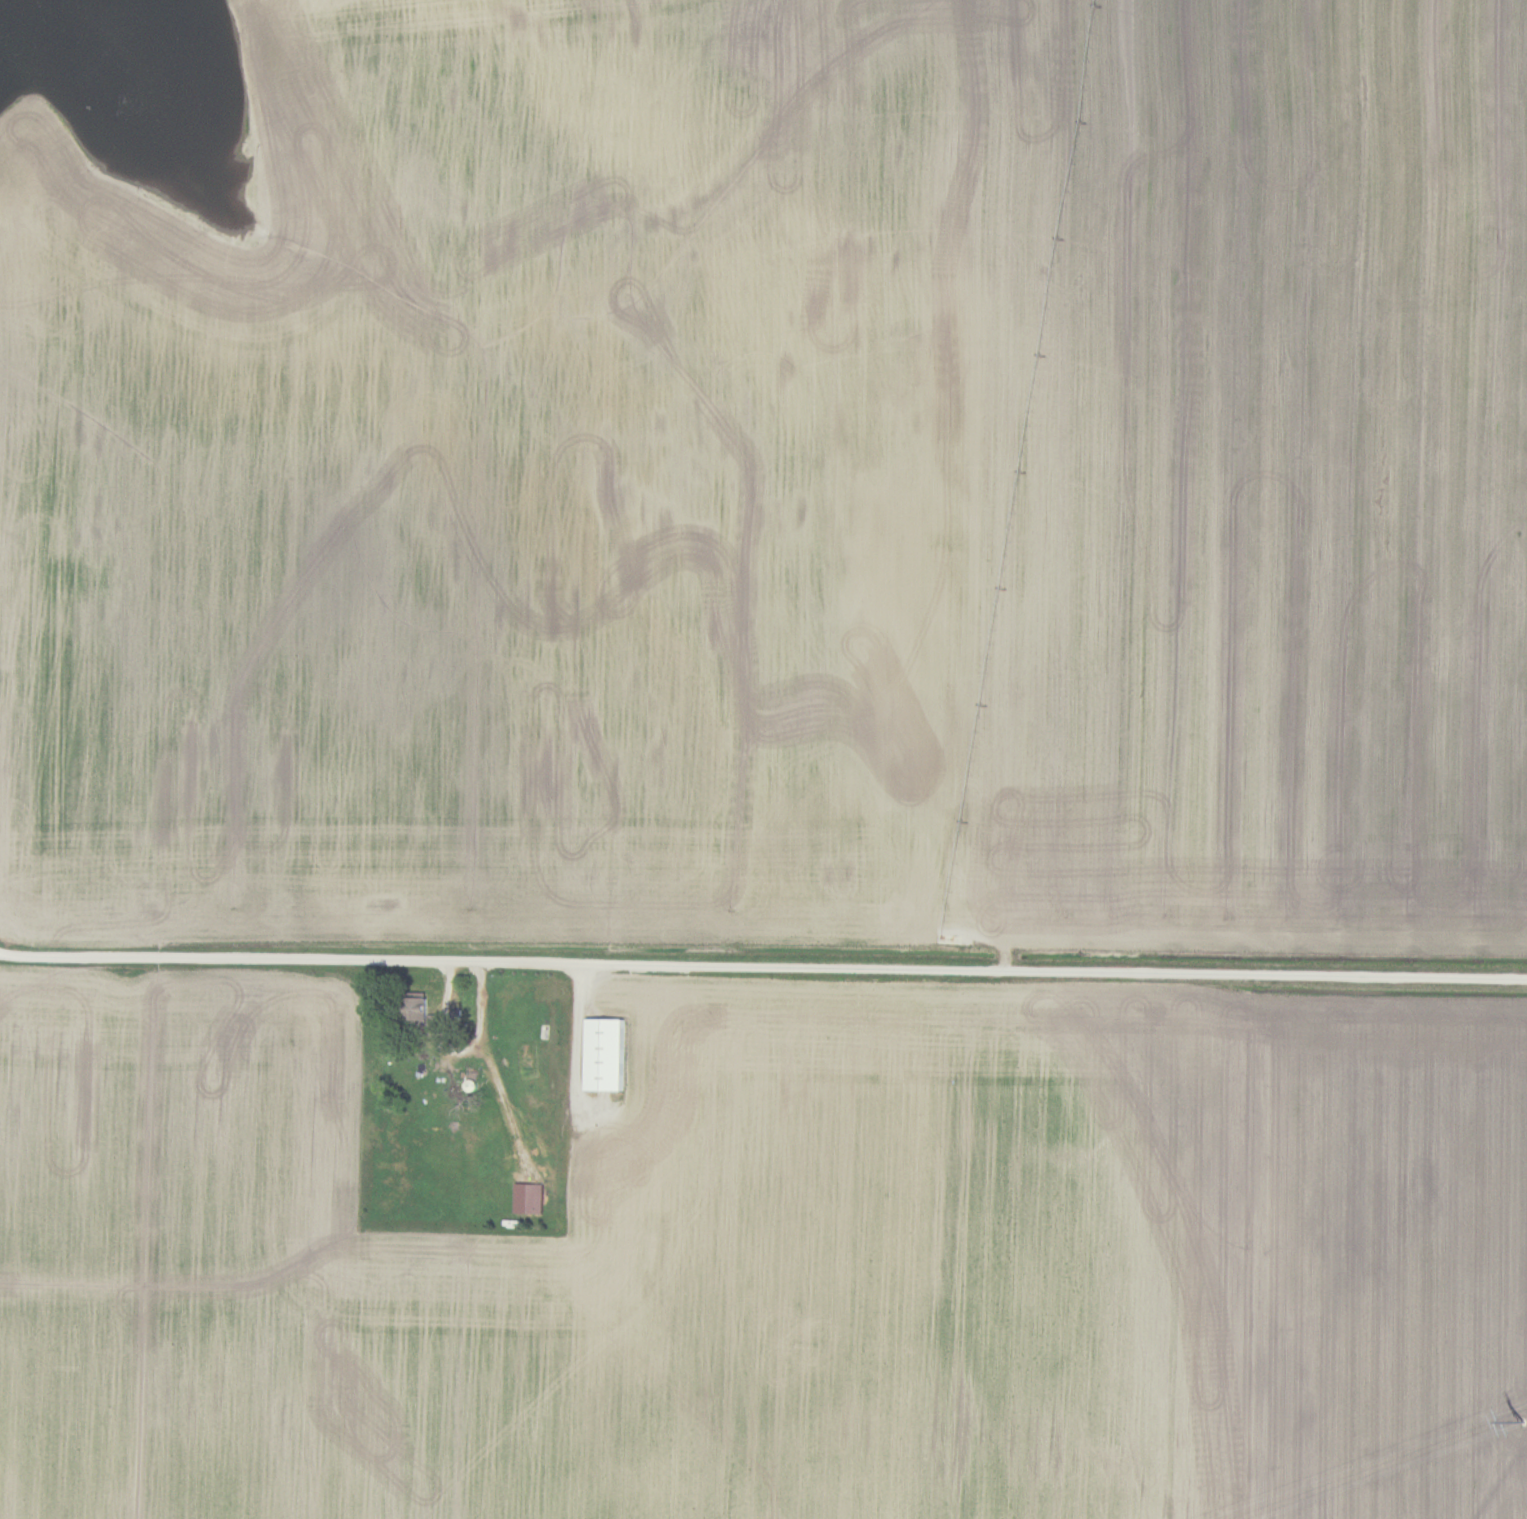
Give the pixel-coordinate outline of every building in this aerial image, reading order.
[(623,1019),(587,1018),(586,1090),(622,1091),(623,1019)] [(543,1184),(516,1183),(515,1212),(538,1212),(539,1199),(543,1199),(543,1184)]
